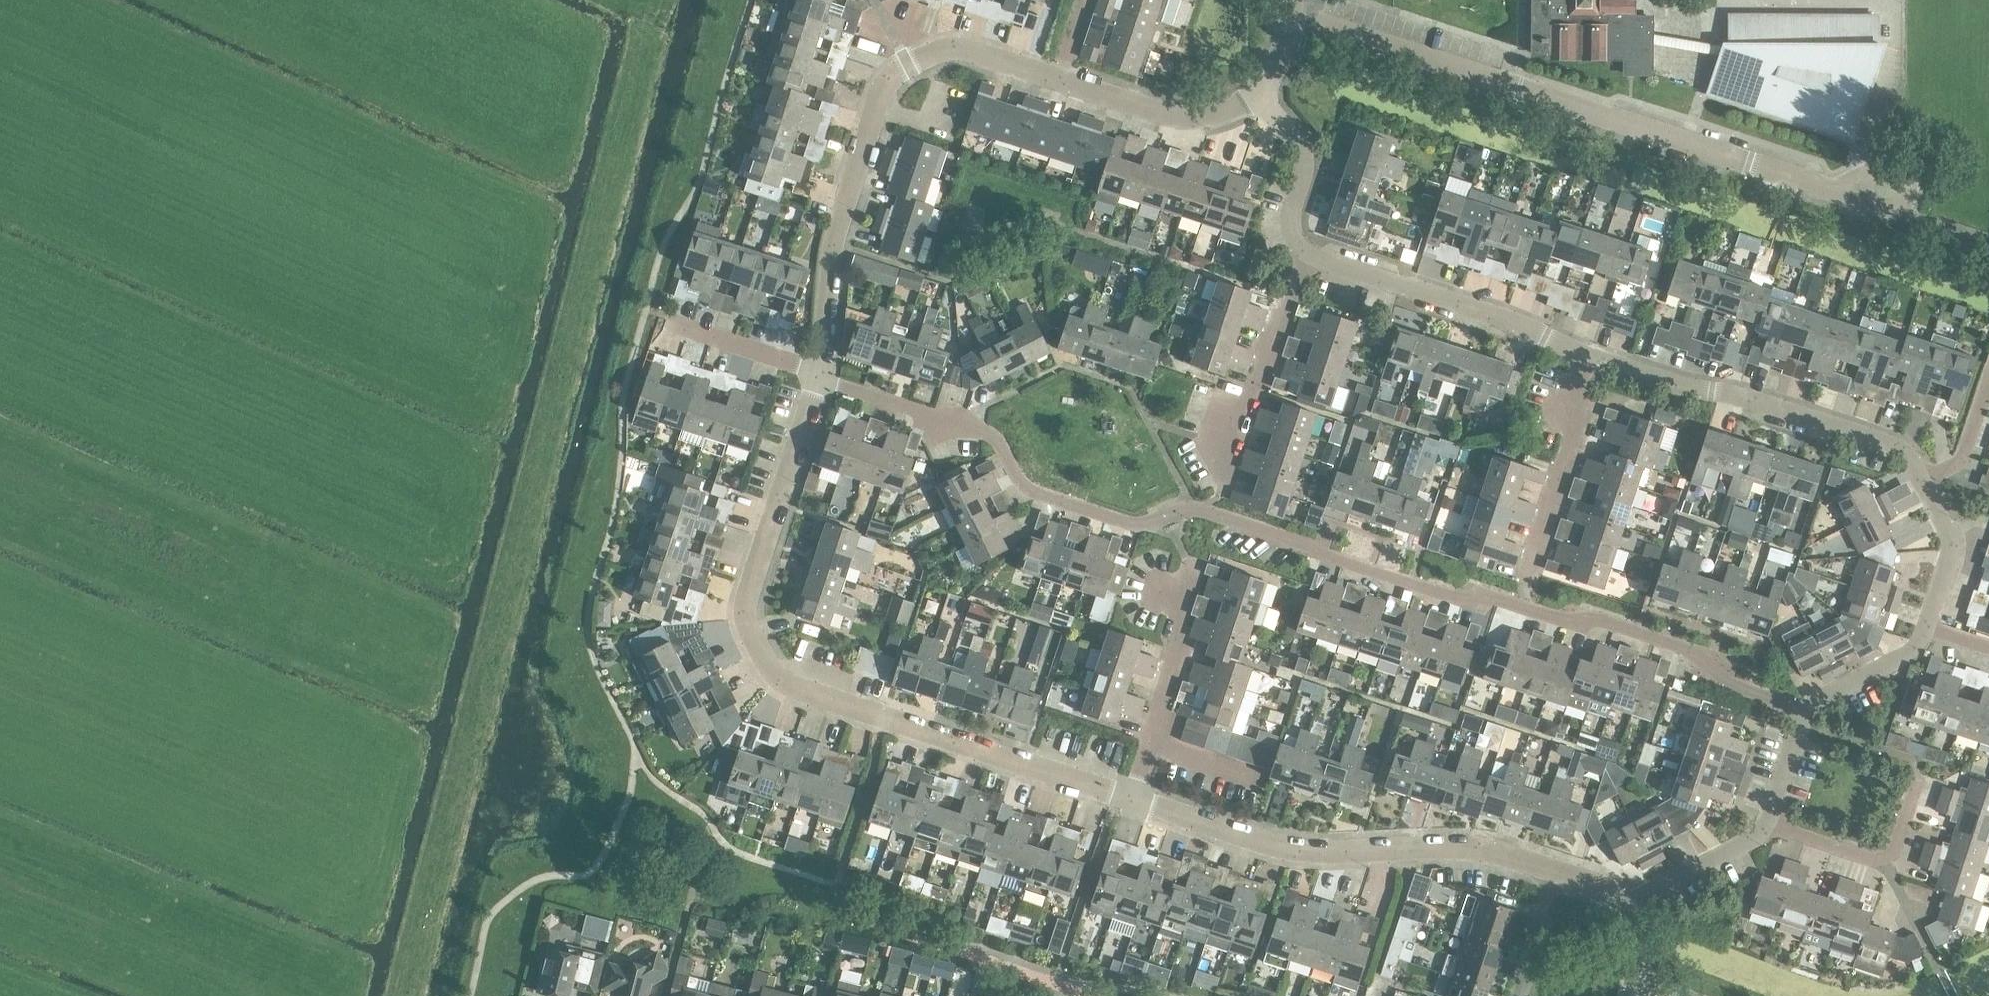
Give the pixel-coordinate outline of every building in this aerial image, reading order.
[(790,14),(851,33),(854,22),(828,14),(831,2),(824,0),(795,0),(790,14)] [(966,7),(977,11),(981,0),(968,0),(966,7)] [(1012,22),(1019,0),(1006,0),(1000,18),(1012,22)] [(1012,22),(1023,26),(1031,0),(1019,0),(1012,22)] [(1099,2),(1156,21),(1155,22),(1161,23),(1169,0),(1100,0),(1099,2)] [(1533,54),(1547,54),(1547,58),(1625,59),(1625,74),(1651,74),(1652,18),(1634,17),(1634,0),(1533,0),(1533,54)] [(1099,2),(1095,14),(1118,21),(1113,37),(1147,48),(1155,22),(1156,21),(1099,2)] [(790,14),(782,37),(817,48),(820,36),(847,45),(851,33),(790,14)] [(1721,55),(1708,94),(1852,142),(1865,103),(1884,46),(1878,46),(1878,17),(1730,16),(1730,45),(1724,45),(1721,55)] [(768,58),(775,60),(836,79),(839,68),(813,59),(817,48),(782,37),(775,34),(768,58)] [(1085,45),(1081,57),(1137,76),(1141,65),(1144,66),(1148,63),(1152,50),(1147,48),(1113,37),(1108,52),(1085,45)] [(767,83),(775,86),(775,85),(802,93),(805,82),(832,91),(836,79),(775,60),(767,83)] [(847,71),(839,68),(836,79),(843,81),(847,71)] [(967,129),(995,138),(1006,104),(990,99),(995,86),(982,82),(967,129)] [(775,85),(775,86),(768,108),(828,127),(832,116),(805,107),(809,95),(802,93),(775,85)] [(995,138),(1022,147),(1037,100),(1026,97),(1021,109),(1006,104),(995,138)] [(1022,147),(1049,156),(1061,122),(1045,117),(1049,104),(1037,100),(1022,147)] [(768,108),(760,131),(794,142),(798,130),(825,139),(828,127),(768,108)] [(1049,156),(1077,165),(1092,118),(1080,114),(1076,127),(1061,122),(1049,156)] [(1077,165),(1104,174),(1115,140),(1100,135),(1104,122),(1092,118),(1077,165)] [(760,131),(753,153),(813,173),(817,162),(791,153),(794,142),(760,131)] [(1359,131),(1351,154),(1404,171),(1407,162),(1388,156),(1393,142),(1359,131)] [(889,149),(886,161),(932,176),(942,148),(908,137),(902,153),(889,149)] [(1099,189),(1120,196),(1131,162),(1120,159),(1126,140),(1117,137),(1115,140),(1104,174),(1099,189)] [(1120,196),(1140,203),(1158,150),(1148,147),(1142,166),(1131,162),(1120,196)] [(1482,153),(1468,148),(1463,162),(1473,165),(1470,174),(1475,175),(1482,153)] [(1140,203),(1161,210),(1172,176),(1161,172),(1167,153),(1158,150),(1140,203)] [(813,173),(753,153),(745,151),(737,174),(747,177),(743,190),(778,202),(782,189),(779,188),(783,176),(810,185),(813,173)] [(1351,154),(1344,177),(1378,188),(1382,174),(1400,180),(1404,171),(1351,154)] [(1161,210),(1181,216),(1199,163),(1189,160),(1183,179),(1172,176),(1161,210)] [(894,177),(889,193),(934,207),(924,203),(932,176),(886,161),(882,173),(894,177)] [(1181,216),(1202,223),(1213,189),(1202,186),(1209,167),(1199,163),(1181,216)] [(1202,223),(1222,230),(1240,177),(1230,174),(1224,193),(1213,189),(1202,223)] [(1240,177),(1222,230),(1244,237),(1255,203),(1244,199),(1250,180),(1240,177)] [(1344,177),(1336,199),(1389,217),(1392,208),(1373,202),(1378,188),(1344,177)] [(1428,181),(1424,194),(1436,197),(1440,185),(1428,181)] [(1444,229),(1456,233),(1467,199),(1443,191),(1423,252),(1435,256),(1444,229)] [(882,207),(878,219),(925,234),(934,207),(889,193),(899,197),(895,211),(882,207)] [(781,203),(759,196),(755,209),(777,216),(781,203)] [(1458,264),(1470,267),(1492,197),(1489,196),(1486,205),(1467,199),(1456,233),(1467,237),(1458,264)] [(1490,244),(1501,248),(1512,214),(1509,213),(1513,204),(1492,197),(1470,267),(1481,271),(1490,244)] [(1389,217),(1336,199),(1329,223),(1332,224),(1328,238),(1366,250),(1375,223),(1386,226),(1389,217)] [(1504,278),(1515,282),(1535,221),(1512,214),(1501,248),(1512,252),(1504,278)] [(925,234),(878,219),(874,231),(887,235),(881,251),(915,262),(925,234)] [(1089,220),(1086,230),(1093,232),(1096,222),(1090,220),(1089,220)] [(1535,221),(1515,282),(1526,286),(1535,259),(1547,263),(1550,255),(1549,255),(1558,229),(1557,229),(1535,221)] [(1558,229),(1549,255),(1550,255),(1560,259),(1559,263),(1570,267),(1571,263),(1582,229),(1582,226),(1572,222),(1570,224),(1560,221),(1557,229),(1558,229)] [(688,297),(699,300),(719,240),(722,230),(699,223),(684,266),(696,270),(688,297)] [(1715,237),(1721,239),(1724,230),(1717,228),(1715,237)] [(1582,229),(1571,263),(1570,267),(1581,271),(1583,266),(1595,270),(1606,236),(1582,229)] [(1129,234),(1126,230),(1120,232),(1119,237),(1122,241),(1128,240),(1129,234)] [(1761,241),(1740,233),(1736,246),(1757,254),(1761,241)] [(1628,244),(1606,236),(1595,270),(1606,274),(1604,278),(1616,282),(1628,244)] [(1636,246),(1628,244),(1616,282),(1627,286),(1629,282),(1641,285),(1650,259),(1657,262),(1663,244),(1640,237),(1636,246)] [(719,277),(731,281),(742,247),(719,240),(699,300),(710,304),(719,277)] [(1161,254),(1168,257),(1171,248),(1164,246),(1161,254)] [(733,312),(745,315),(765,255),(742,247),(731,281),(742,285),(733,312)] [(1177,250),(1171,248),(1168,257),(1178,260),(1179,255),(1177,250)] [(1789,248),(1785,263),(1802,268),(1806,254),(1789,248)] [(765,293),(776,296),(787,262),(765,255),(745,315),(756,319),(765,293)] [(1193,255),(1190,264),(1198,267),(1201,258),(1193,255)] [(1106,277),(1111,262),(1095,256),(1090,271),(1106,277)] [(1703,306),(1715,310),(1726,276),(1729,266),(1707,259),(1703,268),(1691,302),(1690,307),(1701,310),(1703,306)] [(1690,307),(1691,302),(1703,268),(1679,261),(1668,295),(1680,298),(1679,303),(1690,307)] [(787,262),(776,296),(788,300),(779,327),(791,331),(811,270),(787,262)] [(1114,264),(1110,274),(1118,276),(1121,266),(1114,264)] [(882,283),(896,287),(901,270),(887,266),(882,283)] [(1729,266),(1726,276),(1715,310),(1726,314),(1724,318),(1736,322),(1749,283),(1748,283),(1751,274),(1729,266)] [(1237,272),(1235,279),(1245,282),(1248,271),(1245,270),(1242,269),(1237,272)] [(1199,276),(1190,273),(1188,272),(1188,273),(1184,285),(1194,289),(1199,276)] [(1147,277),(1136,273),(1132,286),(1143,290),(1147,277)] [(920,290),(924,278),(913,274),(909,285),(920,289),(920,290)] [(981,293),(973,279),(972,280),(962,284),(969,299),(981,293)] [(1218,281),(1211,303),(1265,320),(1268,310),(1249,304),(1252,292),(1218,281)] [(1545,305),(1557,308),(1564,286),(1553,282),(1545,305)] [(1772,291),(1749,283),(1736,322),(1747,325),(1749,321),(1759,325),(1760,325),(1769,298),(1769,299),(1772,291)] [(1564,286),(1557,308),(1568,312),(1576,289),(1564,286)] [(1591,320),(1602,323),(1610,301),(1599,297),(1591,320)] [(1760,363),(1772,367),(1791,306),(1769,299),(1769,298),(1760,325),(1759,325),(1757,332),(1769,336),(1760,363)] [(1058,349),(1082,357),(1099,304),(1090,301),(1084,320),(1070,315),(1058,349)] [(1179,301),(1176,311),(1184,313),(1187,304),(1179,301)] [(1621,304),(1610,301),(1602,323),(1614,327),(1621,304)] [(1211,303),(1205,323),(1239,334),(1242,323),(1261,330),(1265,320),(1211,303)] [(1025,326),(1013,332),(1029,364),(1051,353),(1035,321),(1034,321),(1025,304),(1017,308),(1025,326)] [(1082,357),(1105,364),(1116,330),(1102,326),(1109,308),(1099,304),(1082,357)] [(1792,344),(1803,347),(1814,313),(1791,306),(1772,367),(1783,370),(1792,344)] [(846,319),(843,352),(848,353),(847,357),(870,365),(881,331),(887,312),(878,309),(872,328),(846,319)] [(893,372),(904,338),(907,328),(894,324),(897,315),(887,312),(881,331),(870,365),(872,365),(873,370),(880,372),(881,368),(893,372)] [(1302,318),(1299,327),(1352,345),(1359,324),(1325,312),(1321,324),(1302,318)] [(1805,378),(1817,381),(1837,321),(1814,313),(1803,347),(1814,351),(1805,378)] [(1105,364),(1127,372),(1144,319),(1135,316),(1129,335),(1116,330),(1105,364)] [(1837,358),(1848,362),(1863,317),(1859,328),(1837,321),(1817,381),(1828,385),(1837,358)] [(1851,393),(1863,396),(1886,324),(1874,320),(1874,319),(1870,318),(1870,319),(1863,317),(1848,362),(1860,366),(1851,393)] [(1144,319),(1127,372),(1151,380),(1162,346),(1148,341),(1154,323),(1144,319)] [(991,321),(983,325),(1008,375),(1029,364),(1013,332),(1000,338),(991,321)] [(1665,344),(1677,348),(1684,325),(1673,321),(1665,344)] [(1205,323),(1198,344),(1251,361),(1254,351),(1235,345),(1239,334),(1205,323)] [(893,372),(916,380),(933,327),(924,324),(918,342),(904,338),(893,372)] [(1172,324),(1169,334),(1181,338),(1184,328),(1172,324)] [(1895,377),(1897,370),(1905,343),(1883,336),(1887,324),(1886,324),(1863,396),(1874,400),(1882,373),(1895,377)] [(1008,375),(983,325),(974,330),(982,347),(969,354),(986,386),(1008,375)] [(1684,325),(1677,348),(1688,351),(1695,329),(1684,325)] [(933,327),(916,380),(939,387),(950,353),(936,349),(942,330),(933,327)] [(1315,343),(1311,354),(1345,365),(1352,345),(1299,327),(1296,337),(1315,343)] [(1398,366),(1411,370),(1422,336),(1399,328),(1387,362),(1388,363),(1382,381),(1392,384),(1398,366)] [(1899,400),(1911,404),(1931,343),(1907,335),(1905,343),(1897,370),(1908,373),(1899,400)] [(1426,404),(1428,396),(1445,344),(1422,336),(1411,370),(1425,375),(1419,393),(1419,395),(1419,398),(1421,400),(1423,402),(1426,404)] [(1711,359),(1722,363),(1730,340),(1718,336),(1711,359)] [(1730,340),(1722,363),(1734,366),(1741,344),(1730,340)] [(1931,381),(1942,385),(1953,351),(1931,343),(1911,404),(1922,408),(1931,381)] [(1251,361),(1198,344),(1191,365),(1225,376),(1229,364),(1248,371),(1251,361)] [(1443,381),(1457,385),(1468,351),(1445,344),(1428,396),(1437,399),(1443,381)] [(1464,408),(1474,411),(1491,358),(1468,351),(1457,385),(1470,389),(1464,408)] [(1953,351),(1942,385),(1953,388),(1945,415),(1957,419),(1977,358),(1953,351)] [(1165,367),(1172,362),(1167,352),(1159,357),(1165,367)] [(636,414),(659,422),(670,388),(659,384),(668,357),(656,353),(636,414)] [(1289,358),(1285,368),(1338,386),(1345,365),(1311,354),(1308,365),(1289,358)] [(1491,358),(1474,411),(1483,414),(1489,395),(1503,400),(1514,366),(1491,358)] [(659,422),(682,429),(693,395),(702,368),(691,365),(682,391),(670,388),(659,422)] [(702,445),(705,437),(716,403),(705,399),(713,372),(702,368),(693,395),(682,429),(679,438),(702,445)] [(949,368),(944,382),(956,386),(960,372),(949,368)] [(1338,386),(1285,368),(1282,378),(1301,384),(1297,396),(1331,407),(1338,386)] [(705,437),(728,444),(739,410),(738,410),(747,383),(736,380),(727,406),(716,403),(705,437)] [(739,410),(728,444),(751,452),(762,418),(750,414),(759,387),(747,383),(738,410),(739,410)] [(1261,408),(1258,418),(1311,436),(1318,414),(1284,403),(1280,415),(1261,408)] [(1390,405),(1386,417),(1394,420),(1398,407),(1390,405)] [(1399,407),(1394,420),(1405,423),(1409,410),(1399,407)] [(1609,421),(1606,430),(1625,437),(1659,448),(1666,427),(1632,416),(1628,427),(1609,421)] [(820,466),(841,473),(858,420),(849,417),(842,436),(831,432),(820,466)] [(1274,434),(1270,445),(1304,456),(1311,436),(1258,418),(1255,428),(1274,434)] [(1440,434),(1444,422),(1434,419),(1430,431),(1430,432),(1440,435),(1440,434)] [(841,473),(861,480),(873,446),(862,442),(868,423),(858,420),(841,473)] [(1346,425),(1339,423),(1337,430),(1344,433),(1346,425)] [(1644,466),(1644,467),(1652,469),(1659,448),(1625,437),(1606,430),(1606,431),(1597,428),(1594,437),(1622,447),(1619,457),(1618,458),(1644,466)] [(1707,467),(1721,471),(1732,437),(1708,430),(1697,464),(1698,464),(1692,483),(1701,486),(1707,467)] [(861,480),(882,487),(893,453),(900,434),(890,431),(883,449),(873,446),(861,480)] [(1454,433),(1452,441),(1461,444),(1464,437),(1454,433)] [(893,453),(882,487),(903,494),(914,460),(903,456),(909,437),(900,434),(893,453)] [(1415,434),(1402,472),(1413,476),(1419,458),(1420,454),(1425,438),(1415,434)] [(1728,494),(1738,497),(1744,479),(1743,479),(1754,445),(1732,437),(1721,471),(1734,476),(1728,494)] [(1419,458),(1434,463),(1437,454),(1441,443),(1439,442),(1425,438),(1420,454),(1419,458)] [(1322,462),(1334,465),(1340,446),(1329,442),(1322,462)] [(1248,449),(1244,459),(1297,477),(1304,456),(1270,445),(1267,456),(1248,449)] [(1753,482),(1766,486),(1777,452),(1754,445),(1743,479),(1744,479),(1738,497),(1747,500),(1753,482)] [(1769,523),(1779,526),(1789,494),(1789,493),(1800,459),(1777,452),(1766,486),(1780,490),(1769,523)] [(1588,460),(1585,469),(1604,475),(1604,476),(1638,487),(1644,467),(1644,466),(1618,458),(1619,457),(1610,454),(1607,466),(1588,460)] [(1494,456),(1487,477),(1521,489),(1524,478),(1543,484),(1546,474),(1527,468),(1528,467),(1494,456)] [(1260,475),(1257,486),(1291,497),(1297,477),(1244,459),(1241,469),(1260,475)] [(1327,506),(1350,514),(1361,480),(1367,462),(1358,459),(1352,477),(1338,472),(1327,506)] [(1690,459),(1686,469),(1694,471),(1697,461),(1690,459)] [(1789,494),(1779,526),(1788,529),(1798,497),(1813,501),(1823,467),(1800,459),(1789,493),(1789,494)] [(1350,514),(1373,521),(1384,487),(1371,483),(1377,465),(1367,462),(1361,480),(1350,514)] [(943,476),(946,482),(968,471),(965,465),(943,476)] [(1844,472),(1832,468),(1827,484),(1839,488),(1844,472)] [(1600,485),(1597,496),(1631,507),(1638,487),(1604,476),(1604,475),(1585,469),(1582,479),(1600,485)] [(676,470),(672,482),(664,505),(725,525),(728,514),(702,505),(706,493),(698,491),(702,478),(676,470)] [(936,487),(946,507),(996,482),(991,473),(974,482),(968,471),(936,487)] [(809,473),(804,490),(813,493),(819,476),(809,473)] [(1373,521),(1396,529),(1413,477),(1404,474),(1398,492),(1384,487),(1373,521)] [(1685,480),(1675,476),(1672,485),(1683,488),(1685,480)] [(1413,477),(1396,529),(1419,537),(1430,503),(1416,498),(1422,480),(1413,477)] [(1487,477),(1480,498),(1514,509),(1514,510),(1533,516),(1536,506),(1517,499),(1521,489),(1487,477)] [(946,507),(956,526),(988,510),(983,500),(1001,491),(996,482),(946,507)] [(727,487),(715,483),(712,493),(724,497),(727,487)] [(1834,500),(1847,527),(1891,504),(1885,493),(1873,499),(1865,484),(1834,500)] [(1291,497),(1257,486),(1253,497),(1234,490),(1231,500),(1250,506),(1250,507),(1284,518),(1291,497)] [(1665,488),(1663,495),(1678,500),(1681,492),(1665,488)] [(1574,501),(1571,510),(1624,528),(1631,507),(1597,496),(1593,507),(1574,501)] [(1455,501),(1444,498),(1441,507),(1452,511),(1455,501)] [(1480,498),(1473,518),(1507,530),(1511,519),(1530,525),(1533,516),(1514,510),(1514,509),(1480,498)] [(1685,502),(1681,512),(1689,514),(1692,504),(1685,502)] [(1891,504),(1847,527),(1860,552),(1892,536),(1885,521),(1896,515),(1891,504)] [(664,505),(657,528),(691,539),(694,528),(721,537),(725,525),(664,505)] [(1734,506),(1730,517),(1728,525),(1729,530),(1750,537),(1757,514),(1734,506)] [(956,526),(966,545),(998,529),(998,530),(1016,521),(1011,511),(993,520),(988,510),(956,526)] [(1587,526),(1583,537),(1617,548),(1624,528),(1571,510),(1568,520),(1587,526)] [(1728,525),(1730,517),(1720,514),(1717,523),(1727,526),(1728,525)] [(1305,525),(1318,529),(1321,520),(1308,515),(1305,525)] [(1660,517),(1658,523),(1665,525),(1667,519),(1660,517)] [(1473,518),(1467,539),(1520,556),(1523,546),(1504,540),(1507,530),(1473,518)] [(998,529),(966,545),(976,565),(1008,549),(1003,538),(1020,529),(1016,521),(998,530),(998,529)] [(1021,571),(1041,578),(1053,544),(1060,525),(1049,522),(1043,540),(1032,537),(1021,571)] [(827,523),(819,546),(853,557),(871,563),(874,554),(856,548),(861,534),(827,523)] [(1699,533),(1702,525),(1695,523),(1692,531),(1699,533)] [(1041,578),(1062,584),(1074,550),(1063,547),(1069,528),(1060,525),(1053,544),(1041,578)] [(657,528),(649,551),(710,570),(713,559),(687,551),(691,539),(657,528)] [(1434,528),(1427,549),(1439,553),(1443,541),(1446,532),(1434,528)] [(1749,538),(1733,532),(1728,546),(1744,551),(1749,538)] [(1811,533),(1806,539),(1812,544),(1817,538),(1811,533)] [(1062,584),(1083,591),(1094,557),(1101,538),(1091,535),(1084,554),(1074,550),(1062,584)] [(1561,542),(1558,551),(1611,569),(1617,548),(1583,537),(1580,548),(1561,542)] [(1094,557),(1083,591),(1097,596),(1089,618),(1106,623),(1117,594),(1120,595),(1129,569),(1125,568),(1128,560),(1117,556),(1114,564),(1104,560),(1110,542),(1101,538),(1094,557)] [(1520,556),(1467,539),(1460,560),(1494,571),(1497,560),(1516,566),(1520,556)] [(819,546),(811,569),(845,580),(850,566),(868,573),(871,563),(853,557),(819,546)] [(649,551),(642,574),(676,585),(679,573),(706,582),(710,570),(649,551)] [(1611,569),(1558,551),(1555,561),(1574,567),(1570,579),(1604,590),(1611,569)] [(1653,599),(1677,607),(1688,572),(1687,572),(1693,554),(1684,551),(1678,569),(1664,565),(1653,599)] [(931,563),(936,561),(932,554),(927,556),(931,563)] [(1677,607),(1700,614),(1711,580),(1697,575),(1703,557),(1693,554),(1687,572),(1688,572),(1677,607)] [(1861,558),(1852,586),(1899,601),(1903,590),(1890,585),(1895,569),(1861,558)] [(1700,614),(1722,621),(1733,587),(1739,569),(1730,566),(1724,584),(1711,580),(1700,614)] [(1797,568),(1794,577),(1814,593),(1820,575),(1797,568)] [(811,569),(804,592),(838,603),(838,602),(856,608),(859,599),(841,593),(845,580),(811,569)] [(1722,621),(1745,629),(1756,595),(1743,590),(1749,572),(1739,569),(1733,587),(1722,621)] [(1208,586),(1261,604),(1268,583),(1234,571),(1230,583),(1211,576),(1208,586)] [(1786,580),(1787,581),(1797,602),(1808,590),(1793,578),(1794,575),(1789,573),(1786,580)] [(663,622),(662,626),(692,623),(698,605),(672,596),(676,585),(642,574),(634,597),(644,601),(640,614),(663,622)] [(1981,580),(1978,591),(1988,594),(1988,582),(1981,580)] [(1756,595),(1745,629),(1768,636),(1779,602),(1778,602),(1781,594),(1784,584),(1775,581),(1769,599),(1756,595)] [(1784,584),(1781,594),(1787,607),(1798,602),(1797,602),(1787,581),(1786,584),(1784,584)] [(1297,631),(1318,638),(1329,604),(1336,585),(1326,582),(1319,601),(1308,597),(1301,618),(1298,626),(1297,631)] [(1318,638),(1338,645),(1350,611),(1339,607),(1345,588),(1336,585),(1329,604),(1318,638)] [(1220,613),(1254,624),(1262,627),(1269,607),(1261,604),(1208,586),(1205,596),(1224,602),(1220,613)] [(1843,614),(1841,616),(1868,639),(1873,624),(1877,625),(1882,609),(1895,613),(1899,601),(1852,586),(1843,614)] [(838,603),(804,592),(796,615),(830,626),(835,612),(853,618),(856,608),(838,602),(838,603)] [(1338,645),(1359,652),(1370,618),(1377,599),(1367,595),(1360,614),(1350,611),(1338,645)] [(1410,610),(1417,612),(1422,599),(1415,596),(1410,610)] [(895,597),(887,620),(909,627),(917,604),(895,597)] [(1003,598),(1001,606),(1009,608),(1011,601),(1003,598)] [(1359,652),(1379,658),(1391,624),(1380,621),(1386,602),(1377,599),(1370,618),(1359,652)] [(990,625),(995,610),(972,602),(966,618),(990,625)] [(1379,658),(1400,665),(1417,612),(1410,610),(1408,609),(1401,628),(1391,624),(1379,658)] [(1400,665),(1420,672),(1432,638),(1421,634),(1427,616),(1417,612),(1400,665)] [(1194,627),(1247,645),(1254,624),(1220,613),(1216,624),(1197,618),(1194,627)] [(1970,613),(1966,625),(1988,633),(1988,620),(1970,613)] [(1298,626),(1301,618),(1292,614),(1289,623),(1298,626)] [(1839,619),(1813,632),(1835,676),(1846,670),(1840,658),(1855,651),(1853,647),(1868,639),(1841,616),(1839,619)] [(941,622),(936,638),(945,641),(950,625),(941,622)] [(639,658),(650,680),(682,664),(676,653),(701,640),(692,623),(662,626),(665,632),(655,637),(651,630),(649,630),(634,638),(638,646),(643,656),(639,658)] [(1420,672),(1441,679),(1452,645),(1453,645),(1459,626),(1449,623),(1443,642),(1432,638),(1420,672)] [(1809,623),(1782,636),(1802,677),(1818,669),(1824,681),(1835,676),(1813,632),(1809,623)] [(1452,645),(1441,679),(1462,686),(1466,673),(1473,652),(1462,648),(1468,629),(1459,626),(1453,645),(1452,645)] [(1240,665),(1247,645),(1194,627),(1191,637),(1210,643),(1206,655),(1218,659),(1219,658),(1240,665)] [(1109,630),(1102,651),(1136,662),(1136,663),(1155,669),(1158,659),(1139,653),(1143,641),(1109,630)] [(1483,679),(1504,686),(1516,652),(1522,633),(1512,630),(1506,649),(1494,645),(1490,657),(1483,679)] [(1504,686),(1525,693),(1536,659),(1525,655),(1531,636),(1522,633),(1516,652),(1504,686)] [(893,685),(916,692),(927,658),(933,640),(924,637),(918,655),(904,651),(893,685)] [(975,637),(971,649),(980,652),(983,643),(984,640),(975,637)] [(916,692),(939,700),(950,666),(936,661),(942,643),(933,640),(927,658),(916,692)] [(884,654),(896,658),(899,647),(887,643),(884,654)] [(993,647),(983,643),(980,652),(990,656),(993,647)] [(1525,693),(1545,700),(1557,666),(1563,647),(1553,643),(1547,662),(1536,659),(1525,693)] [(1570,694),(1590,701),(1601,667),(1602,667),(1608,648),(1598,644),(1592,663),(1581,660),(1577,672),(1570,694)] [(853,670),(864,674),(872,650),(861,646),(853,670)] [(1566,706),(1570,694),(1577,672),(1566,669),(1573,650),(1563,647),(1557,666),(1545,700),(1566,706)] [(1601,667),(1590,701),(1587,711),(1608,717),(1611,707),(1622,673),(1611,670),(1617,651),(1608,648),(1602,667),(1601,667)] [(864,674),(876,677),(884,654),(872,650),(864,674)] [(1102,651),(1096,672),(1130,683),(1133,672),(1152,678),(1155,669),(1136,663),(1136,662),(1102,651)] [(939,700),(962,707),(973,673),(972,673),(978,655),(969,652),(963,670),(950,666),(939,700)] [(1473,652),(1466,673),(1475,676),(1482,655),(1473,652)] [(884,654),(876,677),(888,682),(896,658),(884,654)] [(1282,657),(1272,654),(1269,664),(1279,667),(1282,657)] [(962,707),(985,715),(996,681),(982,676),(988,658),(978,655),(972,673),(973,673),(962,707)] [(1482,655),(1475,676),(1483,679),(1490,657),(1482,655)] [(1212,679),(1246,690),(1253,669),(1240,665),(1219,658),(1218,659),(1215,669),(1196,663),(1193,672),(1212,678),(1212,679)] [(1611,707),(1631,714),(1643,680),(1649,661),(1639,658),(1633,677),(1622,673),(1611,707)] [(1299,659),(1295,672),(1305,675),(1309,662),(1299,659)] [(1643,680),(1631,714),(1653,721),(1664,687),(1652,683),(1658,664),(1649,661),(1643,680)] [(650,680),(661,701),(717,672),(712,662),(687,674),(682,664),(650,680)] [(1911,719),(1934,727),(1946,693),(1945,693),(1954,666),(1943,663),(1934,689),(1922,685),(1921,689),(1908,685),(1902,704),(1915,708),(1911,719)] [(1934,727),(1957,735),(1968,701),(1957,697),(1966,670),(1954,666),(1945,693),(1946,693),(1934,727)] [(985,715),(1007,722),(1018,688),(1024,670),(1015,667),(1009,685),(996,681),(985,715)] [(1018,688),(1007,722),(1031,730),(1042,696),(1028,691),(1034,673),(1024,670),(1018,688)] [(666,726),(672,723),(704,707),(698,695),(723,683),(717,672),(661,701),(655,705),(666,726)] [(1096,672),(1089,692),(1123,703),(1123,704),(1142,710),(1145,700),(1126,693),(1130,683),(1096,672)] [(1239,711),(1239,710),(1246,690),(1212,679),(1212,678),(1193,672),(1190,682),(1209,688),(1205,699),(1239,711)] [(1980,742),(1988,715),(1988,678),(1980,704),(1968,701),(1957,735),(1980,742)] [(1313,694),(1316,683),(1303,679),(1300,690),(1313,694)] [(1700,710),(1692,735),(1726,746),(1745,752),(1748,743),(1729,737),(1733,725),(1722,722),(1727,708),(1670,689),(1667,699),(1700,710)] [(1282,691),(1278,700),(1287,703),(1290,693),(1282,691)] [(1123,703),(1089,692),(1082,713),(1116,724),(1120,713),(1139,719),(1142,710),(1123,704),(1123,703)] [(1212,724),(1224,728),(1235,732),(1242,734),(1249,713),(1239,710),(1239,711),(1205,699),(1201,710),(1182,704),(1179,713),(1189,716),(1213,723),(1212,724)] [(714,729),(723,746),(743,722),(734,704),(709,717),(704,707),(672,723),(683,745),(714,729)] [(1405,714),(1401,725),(1428,734),(1432,723),(1405,714)] [(1988,745),(1988,715),(1980,742),(1988,745)] [(1189,716),(1184,729),(1208,736),(1212,724),(1213,723),(1189,716)] [(1349,716),(1341,743),(1346,745),(1355,748),(1364,721),(1349,716)] [(735,793),(749,798),(762,758),(752,754),(760,728),(743,722),(723,746),(739,752),(729,785),(730,788),(732,791),(735,793)] [(1307,790),(1316,793),(1327,759),(1314,755),(1323,726),(1313,723),(1310,733),(1304,751),(1293,786),(1294,786),(1295,791),(1303,793),(1307,790)] [(1204,748),(1216,752),(1224,728),(1212,724),(1208,736),(1204,748)] [(1216,752),(1227,756),(1235,732),(1224,728),(1216,752)] [(1181,740),(1204,748),(1208,736),(1184,729),(1181,740)] [(1261,730),(1257,740),(1269,743),(1276,746),(1279,737),(1261,730)] [(1269,778),(1293,786),(1304,751),(1310,733),(1301,730),(1295,748),(1281,743),(1280,747),(1272,770),(1269,778)] [(1227,756),(1239,759),(1246,736),(1242,734),(1235,732),(1227,756)] [(1581,733),(1577,744),(1596,751),(1600,739),(1581,733)] [(753,792),(774,800),(794,739),(783,735),(774,762),(762,758),(749,798),(751,798),(753,792)] [(1692,735),(1685,756),(1719,767),(1723,756),(1742,762),(1745,752),(1726,746),(1692,735)] [(1239,759),(1250,763),(1257,740),(1246,736),(1239,759)] [(1427,736),(1425,743),(1435,746),(1437,739),(1427,736)] [(1601,738),(1595,756),(1615,763),(1621,745),(1601,738)] [(774,800),(797,807),(808,773),(797,769),(806,743),(794,739),(774,800)] [(1250,763),(1261,767),(1269,743),(1257,740),(1250,763)] [(1385,788),(1408,796),(1419,761),(1425,743),(1416,740),(1410,758),(1396,754),(1385,788)] [(1907,753),(1916,755),(1924,758),(1927,747),(1911,742),(1907,753)] [(1276,746),(1269,743),(1261,767),(1272,770),(1280,747),(1276,746)] [(1408,796),(1431,803),(1442,769),(1429,764),(1435,746),(1425,743),(1419,761),(1408,796)] [(1337,800),(1339,801),(1350,767),(1349,766),(1355,748),(1346,745),(1340,763),(1327,759),(1316,793),(1325,796),(1326,800),(1333,802),(1337,800)] [(1431,803),(1454,810),(1465,776),(1474,749),(1465,746),(1456,773),(1442,769),(1431,803)] [(1350,767),(1339,801),(1362,808),(1373,774),(1359,770),(1365,751),(1355,748),(1349,766),(1350,767)] [(1477,818),(1480,810),(1479,810),(1488,784),(1487,783),(1475,779),(1483,752),(1474,749),(1465,776),(1454,810),(1477,818)] [(797,807),(820,814),(840,754),(829,750),(820,777),(808,773),(797,807)] [(1572,759),(1567,772),(1567,774),(1581,779),(1584,770),(1589,756),(1574,751),(1572,759)] [(1938,763),(1945,765),(1949,753),(1942,751),(1938,763)] [(1511,762),(1519,765),(1522,755),(1514,753),(1511,762)] [(840,754),(820,814),(818,821),(842,828),(855,788),(843,784),(852,758),(840,754)] [(1685,756),(1678,776),(1712,787),(1731,793),(1735,784),(1716,777),(1719,767),(1685,756)] [(869,822),(893,830),(904,796),(892,792),(901,765),(889,761),(869,822)] [(1499,817),(1502,817),(1513,783),(1519,765),(1511,762),(1510,762),(1504,780),(1490,776),(1487,783),(1488,784),(1479,810),(1480,810),(1488,813),(1489,817),(1496,819),(1499,817)] [(1516,822),(1525,825),(1536,791),(1523,786),(1529,768),(1519,765),(1513,783),(1502,817),(1505,818),(1506,823),(1512,825),(1516,822)] [(1525,825),(1548,832),(1559,798),(1565,780),(1567,774),(1567,772),(1558,769),(1550,795),(1536,791),(1525,825)] [(893,830),(915,837),(935,776),(924,773),(915,799),(904,796),(893,830)] [(913,845),(936,852),(949,810),(938,807),(947,780),(935,776),(915,837),(913,845)] [(1712,787),(1678,776),(1671,797),(1705,808),(1709,797),(1728,803),(1731,793),(1712,787)] [(1940,799),(1988,814),(1988,783),(1972,778),(1967,794),(1944,787),(1940,799)] [(1559,798),(1548,832),(1571,840),(1583,806),(1569,801),(1575,783),(1565,780),(1559,798)] [(936,852),(958,860),(980,791),(970,788),(961,814),(949,810),(936,852)] [(958,860),(981,867),(983,859),(984,860),(992,833),(993,833),(995,826),(984,822),(992,795),(980,791),(958,860)] [(1954,833),(1988,844),(1988,814),(1940,799),(1936,810),(1959,818),(1954,833)] [(1657,807),(1631,820),(1653,864),(1665,858),(1658,846),(1673,839),(1657,807)] [(981,867),(1004,875),(1023,814),(1012,810),(1004,837),(993,833),(992,833),(984,860),(983,859),(981,867)] [(1004,875),(1027,882),(1038,848),(1027,844),(1035,818),(1023,814),(1004,875)] [(1588,823),(1596,839),(1602,835),(1594,820),(1588,823)] [(1653,864),(1631,820),(1605,833),(1621,865),(1636,858),(1642,870),(1653,864)] [(1025,890),(1047,898),(1069,829),(1058,825),(1050,852),(1038,848),(1027,882),(1025,890)] [(1069,829),(1047,898),(1048,898),(1050,890),(1073,897),(1084,863),(1072,859),(1081,833),(1069,829)] [(1926,841),(1922,853),(1980,872),(1988,844),(1954,833),(1949,849),(1926,841)] [(1089,912),(1113,919),(1127,877),(1115,873),(1124,847),(1112,843),(1089,912)] [(1936,889),(1948,892),(1971,899),(1980,872),(1922,853),(1919,865),(1942,873),(1936,889)] [(1137,918),(1138,919),(1158,858),(1147,854),(1138,881),(1127,877),(1113,919),(1135,927),(1137,918)] [(895,869),(904,872),(908,859),(899,856),(895,869)] [(1138,919),(1161,926),(1164,919),(1163,918),(1172,892),(1161,888),(1170,862),(1158,858),(1138,919)] [(1751,912),(1779,921),(1798,864),(1786,860),(1778,883),(1762,877),(1751,912)] [(1184,934),(1186,926),(1206,865),(1195,862),(1186,888),(1174,884),(1172,892),(1163,918),(1164,919),(1161,926),(1184,934)] [(1779,921),(1806,930),(1817,895),(1802,890),(1809,867),(1798,864),(1779,921)] [(1186,926),(1209,933),(1220,899),(1209,896),(1217,869),(1206,865),(1186,926)] [(1407,897),(1424,902),(1432,879),(1415,873),(1407,897)] [(1220,899),(1209,933),(1206,943),(1229,950),(1251,880),(1240,876),(1232,903),(1220,899)] [(1806,930),(1834,939),(1852,881),(1840,877),(1833,900),(1817,895),(1806,930)] [(1251,880),(1229,950),(1252,958),(1266,914),(1254,910),(1263,884),(1251,880)] [(1830,950),(1857,959),(1861,947),(1868,925),(1869,925),(1873,913),(1857,908),(1864,885),(1852,881),(1834,939),(1830,950)] [(1948,892),(1939,920),(1925,927),(1936,948),(1947,943),(1953,925),(1973,931),(1983,902),(1971,899),(1948,892)] [(1287,969),(1290,960),(1309,899),(1298,896),(1290,922),(1278,918),(1264,961),(1287,969)] [(1478,898),(1471,918),(1508,931),(1515,910),(1478,898)] [(1290,960),(1313,968),(1324,933),(1312,930),(1321,903),(1309,899),(1290,960)] [(1400,916),(1421,923),(1426,925),(1431,909),(1417,904),(1416,909),(1404,905),(1400,916)] [(1313,968),(1336,975),(1355,914),(1344,911),(1335,937),(1324,933),(1313,968)] [(963,922),(969,924),(973,914),(966,912),(963,922)] [(1355,914),(1336,975),(1359,983),(1370,948),(1358,945),(1367,918),(1355,914)] [(1394,935),(1405,939),(1415,942),(1421,923),(1400,916),(1394,935)] [(1471,918),(1464,938),(1502,950),(1508,931),(1471,918)] [(609,942),(614,922),(605,920),(600,939),(609,942)] [(1861,947),(1857,959),(1853,970),(1882,979),(1889,956),(1908,962),(1926,954),(1915,932),(1904,938),(1896,935),(1896,934),(1869,925),(1868,925),(1861,947)] [(1394,935),(1387,955),(1399,959),(1405,939),(1394,935)] [(1061,955),(1065,942),(1052,938),(1048,951),(1061,955)] [(1452,946),(1449,954),(1495,969),(1502,950),(1464,938),(1461,949),(1452,946)] [(893,948),(893,947),(885,945),(885,946),(883,955),(890,956),(893,948)] [(1073,945),(1070,955),(1079,958),(1082,948),(1073,945)] [(538,991),(557,995),(569,995),(572,983),(596,989),(605,956),(571,947),(567,949),(566,954),(561,953),(559,950),(552,948),(546,952),(544,959),(546,962),(538,991)] [(666,977),(668,969),(660,954),(655,953),(642,960),(641,965),(623,960),(622,966),(609,963),(603,989),(615,992),(614,995),(648,995),(650,986),(666,977)] [(1442,973),(1452,976),(1489,989),(1495,969),(1449,954),(1442,973)] [(694,992),(697,978),(690,976),(694,959),(680,955),(670,995),(708,995),(694,992)] [(1399,959),(1387,955),(1381,975),(1392,979),(1399,959)] [(1110,970),(1120,973),(1123,963),(1113,960),(1110,970)] [(956,965),(951,964),(947,978),(952,980),(956,965)] [(1173,969),(1170,978),(1182,982),(1185,973),(1173,969)] [(1215,992),(1220,977),(1197,970),(1192,984),(1215,992)] [(788,995),(773,991),(776,977),(754,971),(749,992),(748,995),(787,995),(788,995)] [(1452,976),(1445,995),(1486,995),(1489,989),(1452,976)] [(858,995),(860,986),(839,980),(835,995),(858,995)] [(749,992),(712,982),(709,995),(748,995),(749,992)] [(828,990),(806,984),(803,995),(826,995),(828,990)] [(1247,995),(1249,995),(1254,995),(1257,987),(1250,985),(1247,995)]
